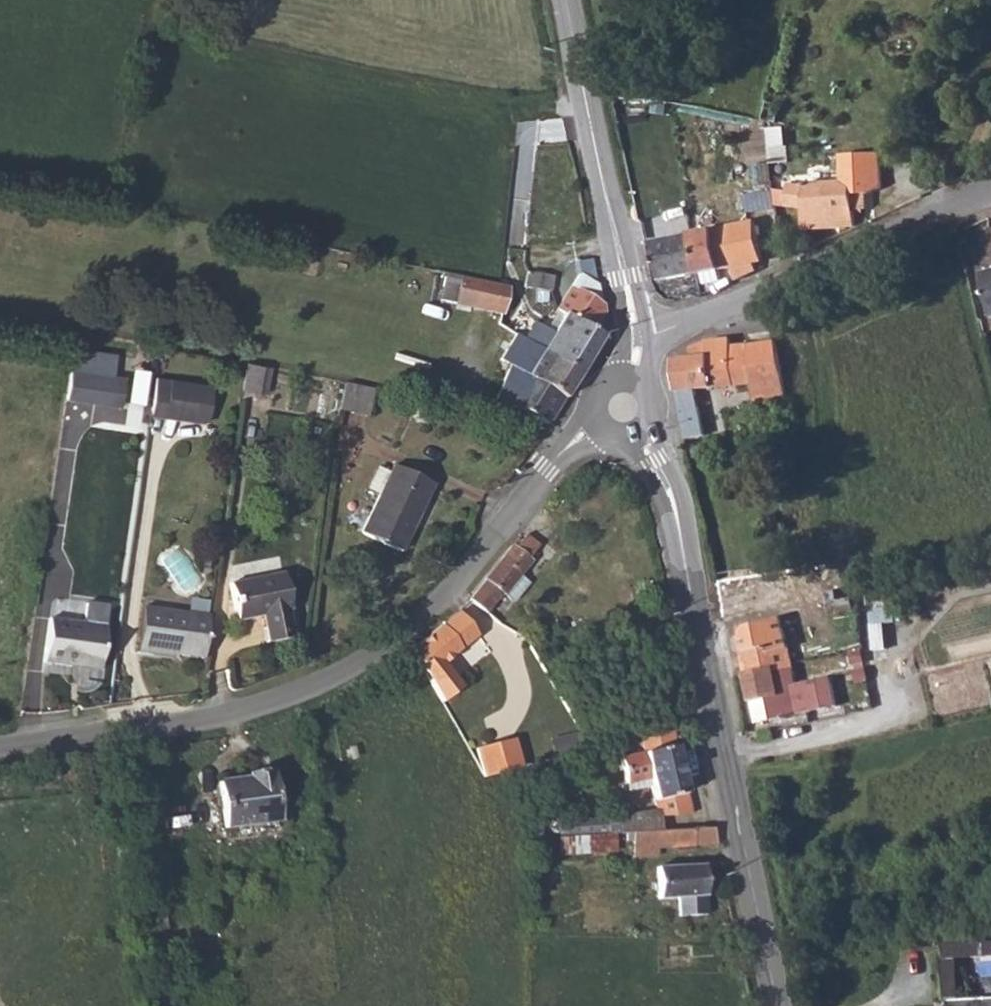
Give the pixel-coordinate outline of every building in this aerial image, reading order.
[(760,117),(744,114),(742,122),(761,126),(763,118),(760,117)] [(882,137),(869,134),(868,141),(892,147),(893,139),(882,137)] [(807,222),(827,224),(857,226),(854,207),(866,205),(862,176),(832,177),(801,177),(800,180),(784,178),(786,200),(806,201),(807,204),(807,222)] [(777,207),(775,189),(746,194),(749,211),(777,207)] [(717,227),(715,228),(722,268),(733,266),(741,264),(737,244),(774,238),(772,217),(717,227)] [(715,228),(693,232),(700,272),(703,272),(720,268),(722,268),(715,228)] [(700,272),(693,232),(654,239),(662,279),(700,272)] [(741,264),(733,266),(738,278),(758,269),(758,262),(765,261),(766,258),(768,258),(769,265),(774,263),(773,256),(775,255),(774,238),(737,244),(741,264)] [(538,321),(528,337),(583,372),(606,336),(596,330),(605,310),(593,256),(578,260),(580,273),(559,308),(567,313),(555,332),(538,321)] [(528,265),(527,287),(527,291),(551,293),(552,272),(535,270),(535,265),(528,265)] [(720,268),(703,272),(705,283),(721,279),(720,268)] [(982,271),(990,308),(990,269),(982,271)] [(449,271),(443,299),(505,312),(511,284),(449,271)] [(690,358),(675,359),(676,367),(677,373),(678,379),(678,385),(679,392),(750,385),(752,402),(782,392),(784,390),(773,335),(731,340),(730,331),(690,349),(690,358)] [(528,337),(520,332),(503,358),(505,360),(503,364),(506,367),(505,370),(509,373),(498,397),(551,422),(583,372),(528,337)] [(270,392),(275,365),(247,360),(243,387),(270,392)] [(65,366),(61,395),(103,400),(107,372),(65,366)] [(107,372),(103,400),(116,402),(120,374),(107,372)] [(150,376),(146,406),(175,409),(175,411),(189,413),(194,382),(150,376)] [(175,409),(146,406),(145,413),(202,420),(207,384),(194,382),(189,413),(175,411),(175,409)] [(373,393),(346,387),(340,412),(367,418),(373,393)] [(701,413),(682,417),(683,425),(684,432),(684,433),(686,444),(694,443),(693,439),(704,436),(701,413)] [(363,534),(402,553),(434,486),(395,466),(363,534)] [(511,547),(467,600),(486,613),(503,592),(518,573),(529,561),(526,559),(536,545),(524,535),(514,549),(511,547)] [(518,573),(503,592),(504,593),(512,600),(528,581),(518,573)] [(231,585),(238,623),(262,618),(268,645),(294,641),(288,613),(290,612),(283,575),(231,585)] [(874,606),(874,649),(893,649),(893,606),(874,606)] [(151,651),(201,657),(206,617),(141,610),(135,654),(150,655),(151,651)] [(475,636),(456,613),(409,652),(425,679),(441,705),(462,687),(442,664),(475,636)] [(745,650),(740,651),(746,674),(755,673),(763,671),(771,670),(774,673),(783,672),(792,670),(791,665),(778,616),(746,625),(742,633),(742,635),(745,650)] [(41,660),(70,664),(71,658),(98,662),(103,625),(47,618),(41,660)] [(742,635),(737,637),(740,651),(745,650),(742,635)] [(71,658),(70,664),(97,668),(98,662),(71,658)] [(755,673),(746,674),(758,725),(837,706),(829,677),(795,685),(792,670),(783,672),(774,673),(771,670),(763,671),(755,673)] [(670,730),(638,737),(641,751),(618,757),(625,782),(647,777),(657,818),(659,818),(690,814),(670,730)] [(514,740),(477,750),(484,778),(521,768),(514,740)] [(218,782),(223,826),(275,819),(269,773),(246,776),(245,779),(218,782)] [(115,806),(96,809),(97,819),(116,817),(115,806)] [(625,832),(660,831),(659,818),(657,818),(621,819),(621,832),(625,832)] [(694,845),(692,830),(660,831),(625,832),(627,841),(633,841),(634,856),(656,856),(658,848),(694,848),(694,845)] [(714,830),(692,830),(694,845),(717,845),(714,830)] [(619,833),(559,832),(559,851),(619,852),(619,833)] [(704,866),(657,868),(659,898),(686,898),(686,916),(707,915),(704,866)]
